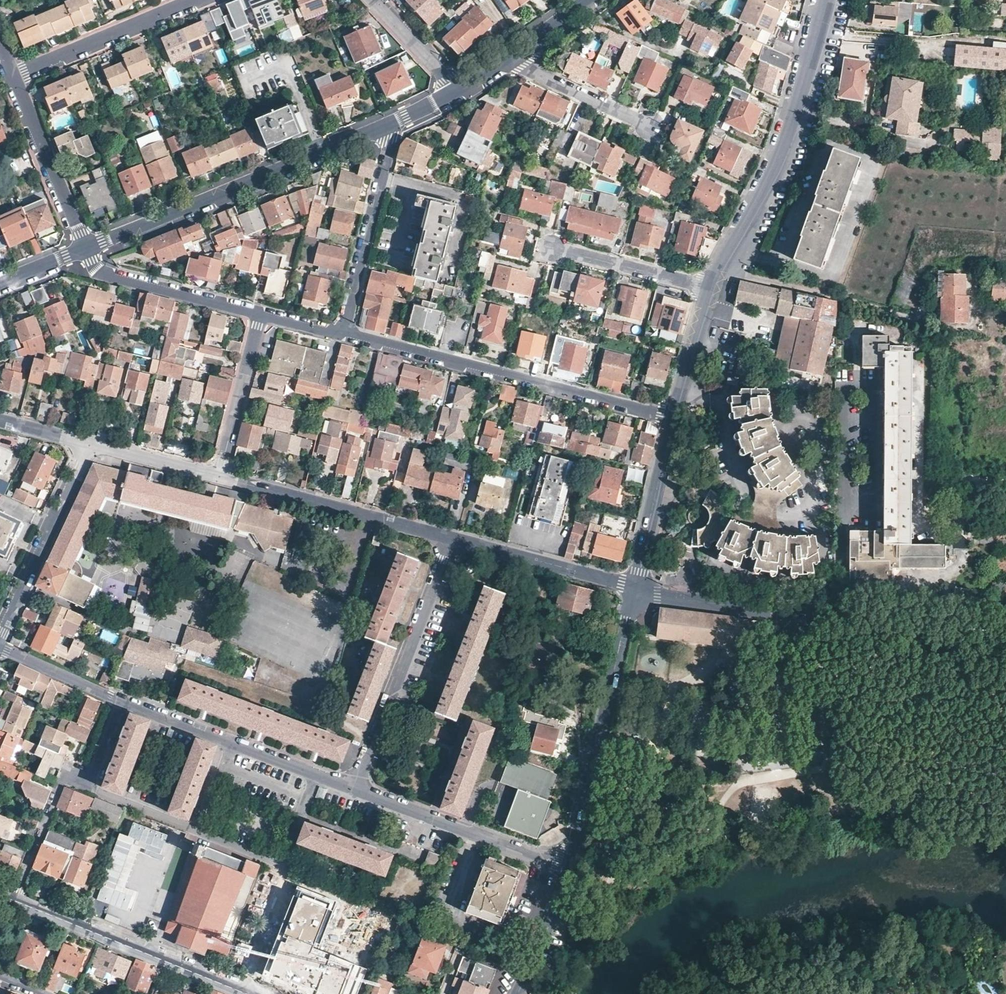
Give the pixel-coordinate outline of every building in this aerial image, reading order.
[(67,2),(68,3),(77,25),(77,26),(96,18),(89,0),(73,0),(67,2)] [(115,9),(136,0),(135,0),(112,0),(115,9)] [(239,0),(235,0),(225,4),(228,13),(222,16),(218,7),(209,11),(215,26),(225,22),(233,41),(245,36),(242,28),(249,25),(239,0)] [(277,0),(249,0),(248,0),(258,26),(283,16),(277,0)] [(299,7),(296,9),(294,10),(297,17),(299,18),(326,6),(324,0),(296,0),(299,7)] [(404,4),(419,19),(421,16),(407,0),(404,4)] [(407,0),(421,16),(429,24),(443,11),(433,0),(407,0)] [(617,13),(632,33),(650,19),(636,0),(634,0),(617,13)] [(654,0),(648,0),(645,7),(650,9),(654,0)] [(667,0),(654,0),(650,9),(677,22),(683,8),(667,0)] [(737,20),(743,24),(739,33),(743,35),(762,44),(773,49),(788,15),(787,14),(758,0),(749,0),(747,0),(737,20)] [(791,1),(790,0),(758,0),(787,14),(791,1)] [(886,0),(874,0),(872,23),(895,25),(897,1),(886,0)] [(465,1),(455,10),(478,35),(492,22),(476,5),(472,8),(465,1)] [(897,1),(895,25),(910,16),(911,2),(897,1)] [(932,4),(911,2),(910,16),(930,18),(932,4)] [(68,3),(36,18),(35,15),(14,24),(23,44),(36,38),(37,41),(45,38),(44,35),(54,31),(56,34),(77,25),(68,3)] [(450,17),(456,11),(450,4),(444,10),(450,17)] [(684,19),(688,10),(683,8),(677,22),(682,24),(684,19)] [(182,30),(192,54),(212,46),(207,33),(217,29),(215,26),(209,11),(199,15),(202,21),(182,30)] [(284,19),(288,31),(278,34),(281,43),(301,36),(294,15),(284,19)] [(463,18),(443,37),(459,54),(479,36),(463,18)] [(721,36),(684,19),(682,24),(678,32),(693,39),(690,46),(706,54),(711,44),(717,46),(721,36)] [(739,24),(733,21),(729,29),(735,32),(739,24)] [(609,29),(595,22),(592,29),(606,36),(609,29)] [(369,25),(343,35),(354,62),(379,52),(369,25)] [(642,44),(609,29),(606,36),(605,39),(637,54),(642,44)] [(182,30),(161,39),(171,63),(192,54),(182,30)] [(741,68),(750,51),(759,56),(762,44),(743,35),(739,42),(736,41),(726,59),(741,68)] [(36,38),(23,44),(24,47),(37,41),(36,38)] [(992,42),(991,50),(955,47),(954,67),(1005,71),(1005,43),(992,42)] [(644,59),(633,81),(656,91),(666,70),(652,63),(657,51),(642,44),(637,54),(636,56),(644,59)] [(786,72),(790,57),(773,49),(762,44),(759,56),(758,59),(776,68),(786,72)] [(143,46),(122,55),(124,60),(126,64),(132,78),(152,69),(143,46)] [(222,47),(214,51),(220,65),(228,62),(222,47)] [(305,54),(301,47),(293,50),(297,58),(305,54)] [(926,61),(928,49),(919,48),(918,60),(926,61)] [(571,78),(577,81),(579,77),(586,80),(590,70),(582,66),(585,60),(569,53),(565,54),(561,56),(559,60),(559,63),(559,68),(573,74),(571,78)] [(906,63),(915,64),(916,53),(907,53),(906,63)] [(593,63),(605,69),(608,62),(596,57),(593,63)] [(869,62),(845,58),(838,97),(862,101),(869,62)] [(758,59),(752,85),(770,93),(776,68),(758,59)] [(126,64),(124,60),(111,66),(113,69),(126,64)] [(109,61),(101,64),(111,87),(132,78),(126,64),(113,69),(111,66),(109,61)] [(401,61),(376,72),(387,95),(412,83),(401,61)] [(414,78),(407,63),(401,61),(412,83),(414,78)] [(604,89),(612,72),(605,69),(593,63),(590,70),(586,80),(604,89)] [(223,76),(220,69),(204,75),(211,92),(224,87),(221,80),(219,81),(218,78),(223,76)] [(84,71),(63,80),(72,102),(93,94),(84,71)] [(331,78),(317,84),(326,106),(358,93),(350,76),(333,83),(331,78)] [(924,82),(888,76),(881,118),(897,120),(895,134),(915,137),(924,82)] [(710,89),(683,77),(673,98),(690,106),(692,102),(703,106),(710,89)] [(52,112),(72,103),(72,102),(63,80),(45,87),(49,97),(46,98),(52,112)] [(545,93),(523,83),(513,104),(535,115),(545,93)] [(732,85),(728,94),(736,98),(726,121),(751,133),(754,128),(754,127),(758,119),(755,118),(760,108),(746,102),(749,93),(732,85)] [(488,102),(499,107),(502,100),(488,93),(480,98),(488,102)] [(567,103),(545,93),(535,115),(556,124),(559,121),(567,103)] [(499,107),(488,102),(483,111),(479,109),(469,130),(488,139),(503,109),(499,107)] [(296,103),(256,120),(260,129),(267,146),(273,143),(275,145),(300,134),(299,132),(307,129),(296,103)] [(701,131),(678,120),(671,134),(670,136),(670,137),(671,139),(672,141),(675,143),(672,150),(679,154),(678,156),(687,160),(701,131)] [(464,127),(452,122),(449,128),(460,134),(464,127)] [(982,130),(954,129),(953,141),(957,141),(957,148),(963,148),(964,141),(975,142),(974,156),(998,157),(1000,124),(982,123),(982,130)] [(713,127),(710,133),(723,140),(723,139),(727,131),(714,126),(713,127)] [(239,157),(267,146),(260,129),(252,132),(250,128),(230,136),(231,138),(239,157)] [(460,134),(449,128),(447,131),(459,137),(460,134)] [(565,131),(559,129),(554,140),(560,143),(565,131)] [(77,139),(73,130),(58,136),(65,153),(82,147),(86,153),(95,150),(89,134),(77,139)] [(469,130),(457,152),(466,157),(464,161),(478,167),(480,163),(490,168),(495,158),(489,155),(492,151),(487,149),(491,141),(488,139),(469,130)] [(572,135),(565,131),(560,143),(566,146),(572,135)] [(579,131),(568,155),(591,166),(593,161),(602,142),(579,131)] [(179,135),(168,139),(173,151),(184,147),(179,135)] [(58,136),(55,138),(63,160),(79,153),(82,161),(97,155),(95,150),(86,153),(82,147),(65,153),(58,136)] [(231,138),(205,149),(212,167),(239,157),(231,138)] [(401,145),(398,159),(412,163),(412,165),(425,169),(428,156),(421,154),(421,153),(423,145),(407,138),(401,145)] [(161,139),(141,147),(156,184),(176,175),(161,139)] [(723,139),(723,140),(712,163),(730,172),(736,159),(736,158),(741,148),(723,139)] [(597,169),(613,177),(621,158),(624,152),(602,142),(593,161),(600,164),(597,169)] [(204,146),(183,155),(192,176),(212,167),(205,149),(204,146)] [(824,269),(862,161),(831,151),(823,173),(821,172),(814,194),(816,194),(809,214),(807,214),(799,236),(801,237),(793,259),(824,269)] [(630,155),(624,152),(621,158),(627,161),(630,155)] [(627,161),(633,164),(636,157),(630,155),(627,161)] [(341,182),(334,206),(362,214),(366,201),(358,199),(364,176),(372,178),(376,161),(363,157),(358,174),(344,170),(341,180),(341,182)] [(657,167),(641,159),(634,174),(642,178),(636,191),(647,197),(651,189),(667,197),(675,179),(656,169),(657,167)] [(486,175),(490,168),(480,163),(478,167),(477,171),(484,174),(486,175)] [(143,164),(121,173),(130,195),(152,186),(143,164)] [(708,171),(696,166),(692,173),(689,180),(695,182),(696,179),(701,181),(691,200),(708,208),(708,209),(715,212),(720,201),(715,198),(721,187),(704,179),(708,171)] [(105,175),(101,167),(93,170),(96,179),(105,175)] [(311,212),(315,198),(316,194),(323,169),(312,174),(309,189),(304,189),(297,191),(288,194),(292,203),(294,201),(299,200),(301,203),(300,204),(302,213),(309,212),(311,212)] [(507,184),(516,188),(522,174),(513,170),(507,184)] [(119,208),(105,175),(96,179),(99,184),(92,187),(90,182),(81,186),(92,212),(108,206),(110,211),(119,208)] [(183,178),(176,181),(182,195),(189,192),(183,178)] [(341,182),(341,180),(334,178),(331,190),(333,191),(329,205),(334,206),(341,182)] [(567,183),(560,182),(556,194),(564,196),(567,183)] [(570,200),(575,186),(567,183),(564,196),(563,198),(570,200)] [(554,197),(525,190),(520,208),(549,215),(554,197)] [(449,200),(419,192),(415,207),(429,210),(413,276),(435,282),(437,282),(457,205),(448,203),(449,200)] [(618,197),(600,192),(597,205),(615,209),(618,197)] [(328,197),(316,194),(315,198),(311,212),(306,233),(354,246),(356,236),(350,235),(355,215),(338,210),(332,231),(320,228),(326,204),(328,197)] [(285,196),(263,205),(272,224),(280,221),(294,215),(285,196)] [(39,239),(59,231),(48,204),(46,199),(26,207),(28,213),(39,239)] [(642,204),(632,244),(645,247),(646,242),(657,245),(661,227),(651,225),(655,207),(642,204)] [(236,206),(228,209),(232,220),(235,228),(239,237),(240,238),(245,238),(244,235),(266,226),(258,207),(239,214),(236,206)] [(595,213),(570,206),(565,222),(569,223),(568,228),(589,234),(595,213)] [(0,217),(0,226),(9,248),(35,237),(31,227),(22,207),(0,217)] [(228,209),(218,213),(223,224),(232,220),(228,209)] [(693,216),(675,211),(673,221),(681,223),(674,250),(697,256),(705,228),(690,225),(693,216)] [(620,220),(595,213),(590,234),(612,239),(613,234),(617,235),(620,220)] [(522,221),(509,216),(502,240),(522,246),(526,228),(521,226),(522,221)] [(183,228),(179,229),(188,251),(196,248),(193,242),(204,237),(199,225),(184,230),(183,228)] [(273,231),(275,237),(289,234),(306,231),(302,225),(273,231)] [(212,238),(213,240),(216,246),(239,237),(235,228),(212,238)] [(179,229),(144,244),(143,248),(146,255),(150,256),(158,254),(161,262),(181,254),(184,259),(182,265),(188,267),(190,257),(188,251),(179,229)] [(245,238),(240,238),(242,244),(242,245),(239,246),(235,261),(239,262),(237,267),(261,273),(267,251),(257,248),(260,238),(245,238)] [(204,243),(207,253),(218,250),(216,246),(213,240),(204,243)] [(347,250),(320,243),(318,251),(315,262),(329,266),(327,274),(339,278),(341,271),(342,269),(347,250)] [(239,246),(229,248),(226,261),(234,263),(235,261),(239,246)] [(188,267),(185,275),(194,277),(195,274),(217,280),(225,249),(218,250),(207,253),(190,257),(188,267)] [(283,255),(267,251),(261,273),(270,275),(265,292),(284,297),(291,271),(280,268),(283,255)] [(488,260),(490,253),(482,251),(479,265),(486,267),(488,260)] [(494,262),(488,260),(486,267),(485,270),(492,272),(494,262)] [(525,272),(498,265),(492,286),(529,296),(534,280),(523,277),(525,272)] [(368,287),(373,272),(368,271),(366,278),(364,286),(368,287)] [(579,276),(563,271),(558,290),(570,293),(569,296),(573,297),(579,276)] [(387,276),(373,272),(368,287),(364,286),(363,292),(368,293),(392,300),(399,301),(400,298),(392,295),(395,285),(404,287),(404,291),(411,293),(415,277),(409,275),(408,277),(388,272),(387,276)] [(938,272),(935,322),(966,323),(967,297),(964,297),(965,276),(943,275),(943,272),(938,272)] [(343,287),(345,280),(339,278),(327,274),(320,273),(318,278),(311,276),(305,297),(327,303),(332,284),(343,287)] [(603,282),(579,276),(572,301),(596,308),(603,282)] [(994,277),(993,301),(1005,302),(1005,278),(994,277)] [(812,321),(817,297),(780,289),(780,291),(739,281),(737,299),(741,300),(755,304),(754,307),(775,312),(774,314),(785,316),(785,315),(812,321)] [(435,282),(432,296),(440,298),(442,298),(443,296),(452,298),(455,287),(437,282),(435,282)] [(250,284),(247,298),(254,300),(258,287),(250,284)] [(112,317),(115,304),(120,287),(109,285),(107,293),(90,288),(84,310),(112,317)] [(644,294),(620,288),(618,301),(623,302),(619,316),(638,320),(644,294)] [(29,292),(21,294),(25,306),(32,304),(29,292)] [(45,300),(42,292),(35,295),(38,303),(45,300)] [(148,294),(141,293),(139,302),(139,311),(143,312),(148,294)] [(392,300),(368,293),(364,306),(371,308),(369,315),(366,314),(364,320),(361,319),(360,323),(363,328),(384,333),(392,300)] [(143,312),(142,315),(170,323),(173,312),(176,302),(168,300),(152,296),(148,294),(143,312)] [(836,301),(817,297),(812,321),(835,326),(836,304),(836,301)] [(422,307),(414,305),(409,327),(423,331),(430,303),(424,301),(422,307)] [(506,308),(478,301),(471,325),(484,328),(482,338),(500,343),(503,329),(501,329),(506,308)] [(76,330),(64,302),(53,307),(45,310),(57,337),(76,330)] [(437,305),(430,303),(423,331),(437,334),(443,313),(435,311),(437,305)] [(678,334),(683,314),(672,311),(674,307),(657,303),(651,327),(660,329),(678,334)] [(112,317),(110,322),(130,328),(135,310),(115,304),(112,317)] [(371,308),(364,306),(363,310),(361,319),(364,320),(366,314),(369,315),(371,308)] [(229,319),(218,315),(218,312),(213,311),(206,337),(205,344),(209,345),(211,338),(223,342),(225,333),(227,328),(229,319)] [(173,312),(170,323),(167,334),(186,339),(187,340),(188,336),(184,335),(188,315),(173,312)] [(835,326),(812,321),(785,315),(785,316),(776,354),(774,366),(823,377),(832,326),(835,327),(835,326)] [(28,349),(31,355),(36,355),(49,353),(46,346),(34,351),(33,347),(41,344),(38,338),(43,336),(36,318),(23,323),(21,324),(17,326),(26,350),(28,349)] [(604,320),(602,327),(620,332),(622,324),(604,320)] [(400,337),(403,324),(394,322),(390,335),(400,337)] [(548,340),(522,333),(516,355),(541,362),(548,340)] [(90,340),(97,354),(101,352),(97,335),(90,340)] [(150,358),(161,361),(161,358),(166,338),(156,335),(150,358)] [(912,446),(912,351),(890,350),(890,335),(862,335),(862,366),(883,366),(882,383),(881,532),(849,532),(849,587),(892,587),(892,568),(947,568),(946,543),(911,543),(911,492),(912,446)] [(197,349),(179,344),(180,339),(169,337),(163,359),(174,362),(185,365),(187,360),(189,359),(195,360),(197,349)] [(242,347),(243,342),(230,338),(227,349),(231,350),(232,344),(242,347)] [(298,379),(318,384),(320,376),(326,351),(300,345),(299,349),(296,348),(296,344),(276,339),(271,360),(269,360),(266,371),(279,374),(280,372),(292,376),(295,367),(300,369),(298,379)] [(23,356),(17,340),(12,342),(17,356),(22,356),(23,356)] [(574,345),(565,343),(559,367),(580,373),(587,344),(575,341),(574,345)] [(650,351),(643,382),(662,387),(670,356),(677,357),(680,347),(658,342),(655,352),(650,351)] [(205,344),(202,343),(200,350),(220,356),(223,348),(209,345),(205,344)] [(231,350),(240,353),(242,347),(232,344),(231,350)] [(104,346),(103,351),(114,354),(115,349),(104,346)] [(351,350),(341,347),(331,387),(341,390),(351,350)] [(749,361),(774,366),(776,354),(752,348),(749,361)] [(117,358),(130,362),(133,353),(119,350),(117,358)] [(629,357),(604,351),(598,376),(622,382),(629,357)] [(49,353),(36,355),(29,380),(41,384),(45,370),(56,373),(57,369),(63,371),(68,352),(67,352),(57,353),(56,353),(49,353)] [(84,387),(92,389),(96,377),(100,361),(98,360),(73,353),(67,375),(86,380),(84,387)] [(150,371),(158,372),(161,361),(150,358),(144,357),(144,355),(133,353),(130,362),(151,367),(150,371)] [(391,357),(375,353),(369,374),(379,377),(394,381),(393,383),(393,385),(396,386),(402,360),(391,357)] [(168,375),(182,378),(185,365),(174,362),(163,359),(161,358),(161,361),(158,372),(168,374),(168,375)] [(100,361),(96,377),(101,378),(98,391),(116,395),(123,368),(100,361)] [(21,394),(25,365),(3,362),(0,385),(0,392),(21,394)] [(424,370),(403,365),(398,385),(419,391),(424,370)] [(222,366),(219,374),(234,378),(236,370),(222,366)] [(200,371),(201,369),(192,367),(190,373),(205,377),(207,372),(200,371)] [(129,368),(122,393),(132,396),(141,398),(143,391),(145,391),(149,374),(129,368)] [(433,372),(424,370),(419,391),(417,398),(429,402),(432,395),(440,397),(444,380),(432,377),(433,372)] [(209,371),(203,396),(205,396),(210,376),(233,382),(234,378),(219,374),(209,371)] [(166,381),(168,375),(168,374),(158,372),(156,379),(166,381)] [(250,397),(279,405),(286,378),(268,373),(264,390),(252,387),(250,397)] [(369,378),(368,378),(393,385),(393,383),(394,381),(379,377),(369,374),(369,378)] [(206,397),(228,403),(233,382),(210,376),(205,396),(203,396),(199,409),(195,428),(207,431),(209,423),(202,421),(204,414),(205,415),(207,407),(204,406),(206,397)] [(297,390),(326,397),(329,387),(318,384),(298,379),(295,378),(294,385),(298,386),(297,390)] [(145,422),(162,427),(169,403),(166,402),(164,405),(156,403),(159,393),(162,394),(166,381),(156,379),(145,422)] [(198,402),(203,384),(184,379),(179,397),(198,402)] [(640,381),(632,379),(628,396),(636,398),(640,381)] [(172,383),(166,381),(162,394),(168,396),(172,383)] [(473,389),(457,385),(451,409),(443,407),(436,433),(461,440),(473,389)] [(517,389),(502,385),(498,399),(513,403),(517,389)] [(802,485),(797,479),(799,477),(790,467),(792,466),(784,452),(782,453),(776,441),(778,440),(773,425),(771,425),(768,412),(770,412),(768,397),(767,397),(766,390),(741,390),(740,396),(730,397),(733,421),(740,419),(743,432),(736,434),(736,435),(744,457),(750,455),(756,466),(749,469),(762,489),(767,485),(772,491),(777,488),(781,492),(784,490),(789,496),(802,485)] [(141,405),(145,391),(143,391),(141,398),(132,396),(131,402),(141,405)] [(517,402),(510,426),(513,426),(512,429),(523,432),(526,425),(532,427),(530,431),(528,431),(525,445),(532,447),(543,407),(551,409),(554,398),(538,394),(535,406),(517,402)] [(41,403),(37,419),(41,420),(49,422),(51,413),(53,406),(41,403)] [(290,411),(268,405),(263,426),(284,432),(290,411)] [(324,406),(322,416),(329,417),(330,418),(333,408),(324,406)] [(333,408),(330,418),(341,421),(344,421),(347,412),(333,408)] [(610,412),(595,409),(593,419),(607,423),(610,412)] [(347,412),(344,421),(349,423),(356,425),(359,413),(347,410),(347,412)] [(62,413),(60,423),(74,426),(75,416),(62,413)] [(322,416),(320,424),(327,426),(329,417),(322,416)] [(636,419),(625,416),(623,427),(609,423),(604,442),(627,449),(632,429),(634,429),(636,419)] [(329,417),(327,426),(324,436),(322,435),(318,451),(337,456),(341,440),(336,439),(339,429),(341,421),(330,418),(329,417)] [(644,421),(637,419),(625,463),(632,465),(633,460),(650,464),(658,429),(651,422),(644,421)] [(110,438),(114,424),(101,420),(97,435),(110,438)] [(494,422),(485,420),(481,434),(479,443),(488,446),(486,451),(492,452),(490,459),(498,462),(501,451),(498,450),(502,432),(492,429),(494,422)] [(344,421),(341,421),(339,429),(347,431),(349,423),(344,421)] [(566,428),(539,421),(534,441),(561,447),(566,428)] [(145,422),(143,428),(161,433),(162,427),(145,422)] [(238,445),(262,451),(266,439),(260,437),(263,429),(243,424),(239,439),(238,445)] [(379,431),(385,432),(386,425),(379,424),(377,430),(379,431)] [(371,435),(372,429),(361,426),(360,430),(363,430),(363,433),(371,435)] [(298,436),(310,440),(312,433),(300,430),(298,436)] [(392,474),(395,474),(397,467),(400,456),(392,454),(394,444),(402,446),(405,437),(385,432),(379,431),(377,439),(375,439),(372,451),(367,450),(363,466),(374,469),(375,466),(393,471),(392,474)] [(409,431),(408,438),(419,441),(421,434),(409,431)] [(426,443),(433,445),(436,433),(429,431),(426,443)] [(298,454),(300,446),(309,448),(311,441),(279,432),(276,448),(291,452),(298,454)] [(585,436),(572,432),(571,440),(569,440),(566,448),(591,455),(598,456),(600,448),(602,440),(590,437),(591,433),(586,432),(585,436)] [(353,446),(344,443),(337,468),(348,471),(349,467),(356,469),(362,443),(354,441),(353,446)] [(427,448),(413,445),(407,469),(404,480),(404,483),(430,490),(435,471),(422,467),(427,448)] [(4,472),(13,454),(0,448),(0,470),(4,472)] [(598,456),(610,459),(612,451),(600,448),(598,456)] [(468,454),(449,449),(446,460),(470,466),(473,455),(468,454)] [(55,462),(36,453),(19,491),(18,490),(14,498),(38,508),(41,501),(37,499),(55,462)] [(612,453),(610,460),(620,462),(622,455),(612,453)] [(575,462),(546,454),(529,516),(558,523),(575,462)] [(254,457),(251,469),(257,471),(261,458),(254,457)] [(127,473),(122,493),(235,523),(251,535),(254,533),(264,550),(271,546),(285,550),(293,519),(274,514),(274,511),(246,503),(248,499),(249,495),(229,490),(227,496),(215,493),(214,495),(204,493),(203,496),(162,486),(163,482),(153,479),(155,471),(129,464),(127,473)] [(39,582),(37,586),(57,596),(84,608),(96,584),(81,578),(75,575),(75,573),(76,572),(75,570),(74,568),(72,567),(74,562),(109,490),(122,493),(127,473),(111,469),(94,465),(64,528),(40,580),(39,582)] [(605,466),(600,487),(591,485),(588,495),(621,503),(623,492),(618,491),(623,470),(605,466)] [(348,497),(356,469),(349,467),(348,471),(342,495),(348,497)] [(394,478),(404,480),(407,469),(397,467),(395,474),(394,478)] [(626,481),(642,484),(644,471),(628,468),(626,481)] [(452,475),(435,471),(430,490),(458,497),(463,478),(462,478),(463,471),(454,469),(452,475)] [(163,482),(165,473),(155,471),(153,479),(163,482)] [(504,479),(484,474),(476,504),(485,506),(486,502),(499,506),(503,489),(502,489),(504,479)] [(11,483),(2,479),(0,483),(0,492),(6,495),(11,483)] [(215,493),(216,487),(206,484),(204,493),(214,495),(215,493)] [(711,487),(703,503),(705,505),(707,507),(709,510),(709,513),(709,516),(708,519),(707,521),(705,523),(702,524),(700,525),(698,526),(695,526),(691,545),(694,545),(698,545),(702,545),(705,544),(708,543),(710,542),(712,541),(714,540),(717,542),(728,521),(727,520),(727,518),(728,515),(729,511),(728,508),(728,506),(727,502),(725,499),(723,496),(721,494),(718,492),(717,490),(715,489),(711,487)] [(0,511),(0,553),(7,556),(15,539),(24,522),(0,511)] [(600,526),(593,553),(620,560),(631,519),(604,512),(600,526)] [(729,522),(728,521),(717,542),(715,545),(715,547),(721,550),(718,557),(740,566),(744,556),(755,559),(753,570),(775,574),(777,567),(790,568),(790,575),(813,574),(812,564),(819,563),(815,537),(808,538),(808,536),(794,536),(793,538),(780,537),(779,535),(764,533),(763,534),(752,531),(751,529),(738,523),(736,524),(731,521),(729,522)] [(588,526),(574,522),(571,532),(579,534),(576,546),(582,548),(580,556),(591,559),(593,553),(600,526),(589,523),(588,526)] [(382,532),(375,530),(372,539),(379,541),(382,532)] [(565,558),(572,559),(576,546),(579,534),(571,532),(565,558)] [(418,560),(397,552),(381,594),(402,603),(410,581),(418,560)] [(80,565),(77,563),(74,562),(72,567),(74,568),(75,570),(76,572),(75,573),(75,575),(81,578),(81,576),(82,575),(82,573),(82,571),(82,569),(81,567),(80,565)] [(142,576),(137,601),(149,603),(153,579),(142,576)] [(592,590),(563,584),(557,607),(586,615),(592,590)] [(505,594),(484,585),(476,606),(468,628),(489,636),(505,594)] [(156,636),(178,644),(193,603),(171,594),(156,636)] [(381,594),(365,637),(374,641),(385,645),(394,623),(402,603),(381,594)] [(74,636),(79,625),(83,616),(57,604),(46,627),(59,633),(61,630),(74,636)] [(39,614),(26,609),(23,616),(35,622),(39,614)] [(683,612),(659,609),(658,619),(658,626),(657,637),(730,646),(734,618),(683,612)] [(85,628),(90,619),(83,616),(79,625),(85,628)] [(767,622),(734,618),(730,646),(739,647),(751,649),(753,637),(764,639),(767,622)] [(76,663),(84,644),(59,633),(46,627),(42,625),(32,647),(50,655),(51,652),(76,663)] [(187,627),(178,653),(212,664),(221,638),(187,627)] [(489,636),(468,628),(460,648),(451,671),(472,679),(489,636)] [(117,653),(123,656),(131,638),(125,635),(117,653)] [(10,643),(24,649),(27,643),(13,636),(10,643)] [(147,644),(131,638),(123,656),(121,660),(133,664),(130,675),(148,682),(150,676),(162,680),(166,682),(170,672),(163,670),(166,663),(172,665),(176,654),(158,648),(156,655),(145,651),(147,644)] [(385,645),(374,641),(361,677),(383,686),(390,669),(397,650),(385,645)] [(522,677),(530,679),(533,671),(539,673),(546,675),(554,646),(532,641),(522,677)] [(50,677),(38,672),(18,662),(13,673),(19,677),(16,683),(30,689),(32,685),(44,691),(50,677)] [(472,679),(451,671),(444,689),(434,713),(456,721),(472,679)] [(533,671),(530,679),(536,681),(539,673),(533,671)] [(109,687),(110,686),(114,677),(104,672),(99,683),(109,687)] [(19,677),(13,673),(10,680),(16,683),(19,677)] [(130,675),(129,678),(158,688),(162,680),(150,676),(148,682),(130,675)] [(74,688),(50,677),(44,691),(38,704),(47,709),(55,689),(71,696),(74,688)] [(347,714),(369,723),(375,707),(383,686),(361,677),(347,714)] [(209,689),(186,680),(179,700),(205,710),(233,720),(240,701),(219,693),(219,691),(210,688),(209,689)] [(22,727),(30,708),(24,705),(28,699),(5,689),(1,698),(5,700),(15,705),(8,721),(4,730),(18,736),(22,727)] [(76,713),(81,716),(88,698),(83,696),(76,713)] [(81,716),(78,723),(90,729),(93,722),(92,721),(99,703),(88,698),(81,716)] [(15,705),(5,700),(0,711),(0,717),(8,721),(15,705)] [(262,708),(262,709),(240,701),(233,720),(232,722),(259,732),(287,742),(288,741),(295,721),(272,713),(273,712),(262,708)] [(536,708),(518,701),(516,707),(535,713),(536,708)] [(149,720),(130,713),(125,727),(123,727),(122,731),(119,737),(121,738),(117,750),(135,757),(149,720)] [(36,744),(63,756),(67,745),(62,743),(66,734),(83,742),(89,729),(62,718),(60,722),(60,723),(57,730),(45,724),(36,744)] [(463,752),(458,763),(478,771),(494,728),(475,720),(468,737),(467,736),(465,740),(463,745),(465,746),(463,752)] [(317,730),(295,721),(288,741),(315,751),(342,761),(350,742),(326,733),(327,732),(318,728),(317,730)] [(558,730),(538,724),(532,745),(551,752),(558,730)] [(23,738),(18,736),(4,730),(0,728),(0,733),(6,735),(0,749),(0,759),(13,764),(15,759),(9,757),(15,742),(21,744),(23,738)] [(36,744),(23,738),(21,744),(19,748),(42,757),(51,761),(59,765),(63,756),(36,744)] [(214,746),(195,739),(182,775),(201,783),(205,770),(206,770),(208,765),(210,760),(210,759),(214,746)] [(135,757),(117,750),(112,764),(110,764),(108,768),(106,773),(108,774),(103,787),(122,794),(135,757)] [(568,754),(566,761),(578,765),(579,758),(568,754)] [(555,773),(509,756),(499,781),(517,788),(546,799),(555,773)] [(44,777),(51,761),(42,757),(35,773),(44,777)] [(0,759),(0,775),(7,779),(9,776),(21,781),(26,769),(13,764),(0,759)] [(453,775),(451,782),(449,781),(446,791),(447,792),(441,809),(460,816),(478,771),(458,763),(453,775)] [(196,798),(195,797),(201,783),(182,775),(168,812),(187,819),(191,807),(193,807),(195,801),(196,798)] [(47,797),(50,789),(23,778),(20,785),(24,795),(27,796),(30,802),(28,807),(41,811),(47,797)] [(91,798),(65,787),(61,798),(58,806),(84,817),(91,798)] [(536,839),(551,796),(548,795),(546,799),(517,788),(503,827),(536,839)] [(89,811),(117,823),(123,808),(109,802),(95,797),(89,811)] [(150,819),(133,812),(122,839),(120,846),(116,845),(96,896),(115,904),(135,852),(137,853),(145,834),(150,819)] [(0,835),(3,828),(8,829),(12,818),(0,813),(0,835)] [(25,823),(35,827),(38,819),(28,815),(25,823)] [(184,839),(185,834),(150,819),(145,834),(180,848),(184,839)] [(17,829),(31,836),(35,827),(25,823),(20,822),(17,829)] [(322,829),(305,823),(298,841),(341,858),(349,839),(331,833),(332,831),(327,829),(323,827),(322,829)] [(44,839),(73,851),(77,842),(48,830),(46,834),(44,839)] [(122,839),(112,835),(109,842),(116,845),(120,846),(122,839)] [(19,867),(26,848),(0,838),(0,870),(12,875),(16,866),(19,867)] [(34,866),(62,878),(71,856),(73,851),(44,839),(34,866)] [(192,843),(184,839),(180,848),(189,852),(192,843)] [(349,839),(341,858),(383,874),(391,856),(374,849),(375,847),(370,845),(365,843),(364,846),(349,839)] [(62,878),(81,885),(90,863),(97,845),(87,841),(85,845),(77,842),(73,851),(71,856),(62,878)] [(245,863),(192,843),(189,852),(191,853),(165,930),(178,936),(175,943),(204,955),(207,947),(226,955),(231,943),(227,942),(218,938),(233,899),(247,864),(245,863)] [(442,856),(429,850),(423,866),(436,872),(442,856)] [(518,871),(485,859),(465,911),(497,924),(507,898),(518,871)] [(335,907),(301,893),(268,975),(315,993),(355,993),(365,970),(317,951),(335,907)] [(227,942),(243,903),(233,899),(218,938),(227,942)] [(366,919),(396,931),(400,919),(370,907),(366,919)] [(37,970),(49,942),(36,937),(26,933),(15,960),(37,970)] [(446,946),(423,937),(410,971),(426,978),(429,971),(435,973),(446,946)] [(45,987),(59,993),(65,979),(56,975),(59,969),(76,976),(83,957),(74,953),(76,949),(63,944),(45,987)] [(130,961),(99,948),(93,962),(96,963),(94,966),(108,972),(123,978),(130,961)] [(459,966),(458,969),(471,974),(469,981),(485,988),(488,981),(491,982),(496,968),(463,955),(459,966)] [(136,960),(126,986),(144,993),(145,993),(156,968),(149,965),(136,960)] [(108,972),(100,968),(97,975),(105,978),(108,972)] [(456,976),(453,984),(463,988),(460,993),(486,993),(488,989),(456,976)] [(371,993),(389,993),(392,988),(393,985),(378,978),(371,993)] [(184,982),(180,993),(191,993),(185,991),(188,984),(184,982)] [(173,992),(158,986),(155,993),(172,993),(173,992)]
